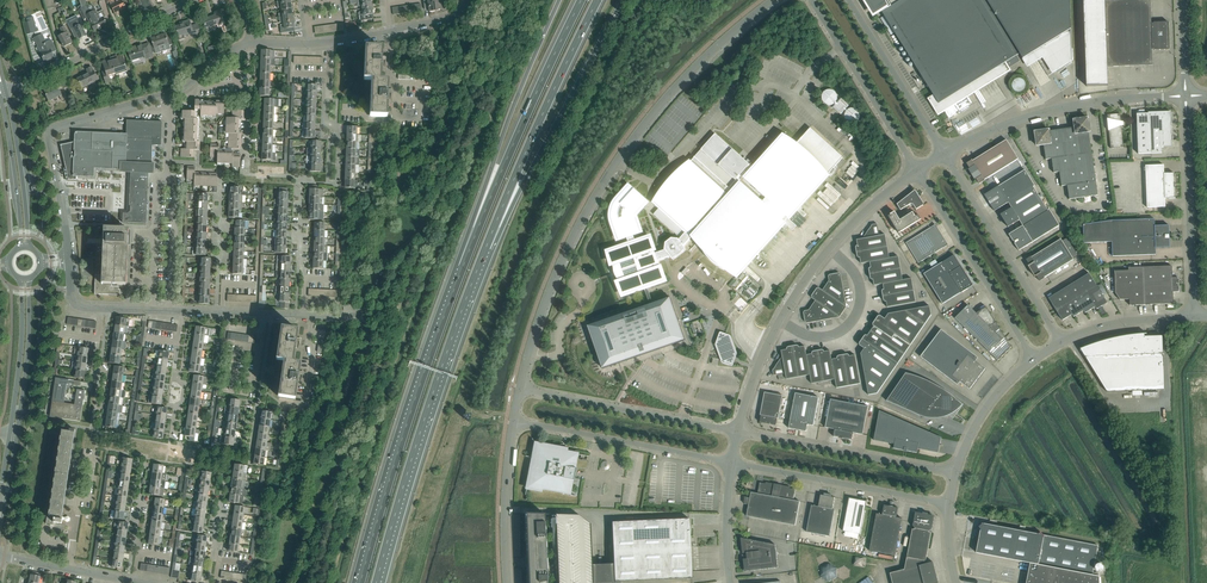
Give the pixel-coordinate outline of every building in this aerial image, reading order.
[(85,0),(80,0),(82,7),(81,7),(78,9),(83,19),(87,18),(90,24),(94,30),(98,28),(98,30),(101,28),(101,27),(102,26),(103,27),(107,25),(104,18),(105,17),(105,16),(104,13),(103,11),(102,11),(97,13),(95,10),(93,8),(89,10),(89,9),(88,7),(88,6),(87,5),(86,5),(87,4),(85,0)] [(107,2),(109,2),(111,5),(115,13),(126,8),(122,0),(118,0),(114,2),(114,1),(114,0),(106,0),(107,2)] [(441,0),(423,0),(424,9),(429,8),(429,12),(438,11),(437,10),(442,9),(441,0)] [(933,95),(939,104),(995,69),(998,75),(1020,61),(1017,56),(1020,54),(1023,59),(1071,29),(1070,0),(875,0),(933,95)] [(1087,86),(1108,85),(1108,67),(1153,65),(1152,50),(1155,50),(1165,50),(1169,50),(1170,50),(1170,49),(1170,45),(1169,26),(1169,23),(1169,22),(1168,22),(1164,22),(1154,23),(1151,23),(1151,0),(1117,0),(1105,0),(1084,0),(1087,86)] [(374,10),(374,7),(362,9),(362,12),(359,12),(359,16),(372,14),(373,14),(373,10),(374,10)] [(293,11),(293,8),(281,10),(282,13),(278,13),(279,17),(292,15),(292,11),(293,11)] [(216,15),(203,19),(205,27),(218,23),(219,25),(228,22),(224,9),(215,12),(216,15)] [(75,39),(78,38),(79,39),(87,35),(81,23),(79,19),(71,23),(73,28),(70,29),(75,39)] [(191,26),(189,20),(184,22),(184,24),(175,27),(178,35),(178,36),(179,40),(185,39),(183,34),(192,31),(194,35),(201,33),(198,24),(191,26)] [(32,21),(24,23),(27,34),(34,32),(32,21)] [(295,23),(295,21),(283,22),(283,25),(280,26),(281,33),(294,31),(293,27),(294,27),(294,24),(295,23)] [(58,36),(63,47),(73,42),(64,25),(59,28),(62,33),(58,36)] [(43,34),(35,38),(38,47),(40,46),(46,61),(44,61),(44,62),(54,57),(53,57),(51,52),(55,50),(54,44),(52,41),(46,43),(43,34)] [(173,44),(170,37),(167,38),(165,34),(151,38),(154,48),(155,50),(156,53),(170,48),(169,46),(173,44)] [(134,49),(128,51),(132,63),(132,61),(145,56),(146,59),(154,56),(149,43),(142,45),(142,44),(134,47),(134,49)] [(381,57),(381,48),(366,47),(365,80),(372,80),(380,80),(381,66),(384,66),(385,61),(385,60),(384,60),(384,59),(384,58),(383,57),(383,56),(381,57)] [(274,58),(275,50),(261,50),(261,54),(260,54),(260,58),(274,58)] [(117,56),(110,58),(111,60),(115,73),(116,75),(116,73),(127,70),(127,71),(130,70),(128,62),(125,63),(122,55),(117,57),(117,56)] [(274,58),(260,58),(261,58),(261,65),(271,66),(271,58),(274,58)] [(106,71),(102,72),(106,83),(110,82),(109,78),(108,79),(107,76),(115,73),(111,60),(108,61),(108,60),(103,61),(106,71)] [(270,73),(271,66),(261,65),(260,73),(270,73)] [(82,76),(78,79),(82,87),(89,83),(90,84),(98,80),(92,67),(87,69),(88,72),(85,74),(85,75),(83,77),(82,76)] [(68,98),(64,89),(69,87),(66,80),(57,84),(53,85),(44,90),(44,91),(48,101),(61,95),(63,100),(62,100),(68,98)] [(387,81),(380,80),(372,80),(371,117),(386,117),(387,99),(390,99),(391,94),(391,93),(390,92),(390,90),(390,89),(389,89),(387,90),(387,81)] [(317,93),(317,85),(307,85),(307,92),(317,93)] [(269,96),(270,89),(259,88),(258,91),(260,91),(259,96),(269,96)] [(843,92),(834,101),(842,108),(850,99),(843,92)] [(264,98),(264,106),(274,107),(274,99),(264,98)] [(224,101),(216,101),(216,104),(216,114),(224,114),(224,101)] [(209,116),(209,103),(201,103),(201,116),(209,116)] [(274,114),(274,107),(264,106),(264,114),(274,114)] [(239,119),(245,119),(245,111),(233,110),(232,118),(227,117),(226,133),(229,133),(239,133),(239,119)] [(197,142),(198,119),(195,119),(195,111),(183,111),(182,119),(185,119),(184,142),(187,142),(187,149),(194,149),(194,150),(200,150),(200,142),(197,142)] [(1138,154),(1152,153),(1162,153),(1162,147),(1172,147),(1172,141),(1173,141),(1173,135),(1172,135),(1172,132),(1173,131),(1172,128),(1172,127),(1172,124),(1172,117),(1171,117),(1171,112),(1148,112),(1148,113),(1137,114),(1138,154)] [(274,122),(274,114),(264,114),(264,122),(274,122)] [(1111,149),(1124,147),(1121,126),(1124,125),(1124,122),(1121,121),(1120,114),(1108,115),(1108,119),(1107,119),(1109,131),(1109,130),(1111,149)] [(1069,199),(1098,195),(1089,132),(1090,132),(1088,118),(1074,120),(1075,127),(1049,131),(1049,130),(1035,132),(1037,146),(1044,145),(1046,159),(1052,159),(1054,173),(1060,172),(1062,186),(1067,185),(1069,199)] [(135,138),(136,121),(127,120),(126,134),(126,138),(135,138)] [(143,139),(144,121),(136,121),(135,138),(143,139)] [(152,139),(153,121),(144,121),(143,139),(152,139)] [(161,145),(162,122),(153,121),(152,139),(152,145),(158,145),(161,145)] [(273,130),(274,122),(264,122),(263,129),(273,130)] [(357,135),(357,127),(347,126),(347,134),(357,135)] [(650,305),(588,326),(603,369),(685,340),(671,297),(653,303),(647,286),(665,280),(660,267),(659,267),(657,261),(670,257),(673,259),(675,259),(677,258),(678,257),(680,255),(681,254),(682,252),(687,249),(684,246),(693,236),(704,246),(702,249),(703,252),(705,255),(707,257),(710,260),(712,262),(715,264),(718,266),(721,268),(724,269),(726,266),(737,276),(785,223),(791,229),(792,230),(796,226),(795,224),(800,219),(796,215),(795,216),(793,214),(795,211),(803,218),(805,215),(798,209),(828,176),(820,169),(821,168),(828,174),(843,157),(811,128),(796,145),(819,166),(818,167),(784,136),(754,169),(715,134),(695,157),(694,158),(691,161),(654,202),(660,207),(654,214),(680,238),(679,240),(678,239),(672,238),(666,243),(665,249),(665,250),(655,254),(654,251),(655,251),(650,237),(636,242),(633,235),(641,233),(635,215),(647,202),(630,186),(617,199),(615,203),(613,206),(612,210),(611,215),(611,219),(612,223),(618,240),(627,237),(629,244),(608,252),(613,265),(615,265),(616,268),(616,270),(616,271),(614,272),(615,275),(617,274),(618,276),(619,277),(620,281),(619,281),(623,295),(644,287),(650,305)] [(273,137),(273,130),(263,129),(263,137),(273,137)] [(315,139),(315,131),(305,131),(305,138),(315,139)] [(152,145),(152,139),(143,139),(135,138),(126,138),(126,134),(75,132),(75,142),(73,176),(76,176),(78,176),(94,177),(94,168),(122,169),(122,171),(131,171),(148,171),(148,172),(151,172),(151,165),(152,163),(152,145)] [(241,141),(242,133),(239,133),(229,133),(229,141),(241,141)] [(360,135),(357,135),(347,134),(347,142),(357,142),(360,142),(360,135)] [(777,136),(763,152),(765,155),(780,138),(777,136)] [(273,145),(273,137),(263,137),(263,145),(273,145)] [(985,180),(1018,159),(1007,140),(973,161),(972,160),(972,161),(967,163),(970,169),(969,169),(975,180),(977,179),(980,184),(984,181),(985,181),(985,180)] [(241,149),(241,141),(229,141),(228,148),(241,149)] [(321,146),(321,141),(311,141),(311,148),(311,149),(322,149),(322,146),(321,146)] [(73,176),(75,142),(61,145),(66,168),(68,179),(76,180),(76,176),(73,176)] [(233,164),(233,154),(233,151),(218,150),(219,145),(210,144),(210,157),(217,157),(217,163),(232,164),(233,164)] [(272,153),(273,145),(263,145),(262,152),(272,153)] [(322,149),(323,149),(322,149),(311,149),(311,148),(307,148),(306,156),(311,156),(321,157),(321,152),(322,152),(322,149)] [(193,157),(194,150),(194,149),(187,149),(181,149),(181,157),(193,157)] [(346,149),(346,157),(356,157),(360,158),(360,150),(356,150),(346,149)] [(276,153),(272,153),(262,152),(262,160),(272,160),(275,161),(276,153)] [(240,167),(241,154),(233,154),(233,164),(232,164),(232,166),(240,167)] [(360,158),(356,157),(346,157),(346,165),(356,165),(359,165),(360,158)] [(323,164),(322,164),(310,164),(310,172),(320,172),(320,165),(323,165),(323,164)] [(359,165),(356,165),(346,165),(346,172),(356,173),(359,173),(359,165)] [(1147,208),(1154,207),(1166,207),(1165,198),(1170,198),(1175,198),(1174,173),(1169,173),(1164,173),(1164,165),(1146,166),(1147,208)] [(195,180),(195,172),(195,167),(187,167),(187,179),(194,180),(195,180)] [(1008,202),(1034,187),(1035,186),(1025,170),(985,195),(995,211),(1008,202)] [(202,186),(203,173),(195,172),(195,180),(194,180),(194,185),(202,186)] [(210,186),(210,173),(203,173),(202,186),(210,186)] [(217,186),(218,173),(210,173),(210,186),(217,186)] [(148,187),(148,178),(130,177),(130,186),(148,187)] [(355,188),(355,180),(345,180),(345,188),(355,188)] [(231,184),(230,186),(230,191),(229,191),(228,194),(243,195),(243,185),(231,184)] [(323,191),(323,189),(316,189),(316,185),(310,185),(310,193),(308,193),(308,196),(319,197),(322,197),(323,197),(323,195),(323,194),(324,194),(324,193),(324,192),(323,191)] [(147,196),(148,187),(130,186),(130,196),(147,196)] [(288,200),(288,192),(288,188),(280,187),(280,191),(278,191),(278,199),(288,200)] [(1023,226),(1048,210),(1039,195),(1034,187),(1008,202),(1012,208),(1001,215),(1008,227),(1019,220),(1023,226)] [(915,191),(897,204),(901,210),(911,204),(913,205),(916,210),(924,205),(923,205),(917,196),(916,195),(915,194),(914,193),(913,192),(915,191)] [(208,202),(208,194),(198,193),(198,201),(208,202)] [(243,202),(243,195),(228,194),(228,197),(230,197),(229,202),(243,202)] [(147,205),(147,196),(130,196),(129,205),(147,205)] [(322,204),(322,197),(319,197),(308,196),(307,196),(308,196),(308,199),(309,199),(309,204),(322,204)] [(288,200),(278,199),(274,199),(274,207),(278,207),(288,207),(288,200)] [(208,209),(208,202),(198,201),(198,209),(208,209)] [(242,210),(243,202),(229,202),(229,209),(239,210),(242,210)] [(322,204),(319,204),(309,204),(309,208),(308,208),(308,211),(307,211),(307,212),(309,212),(319,212),(324,212),(324,204),(322,204)] [(147,214),(147,205),(129,205),(129,214),(147,214)] [(287,215),(288,207),(278,207),(277,215),(287,215)] [(207,217),(208,209),(198,209),(197,216),(207,217)] [(239,218),(239,210),(229,209),(229,217),(239,218)] [(1048,210),(1023,226),(1009,234),(1013,241),(1014,241),(1015,243),(1019,251),(1060,225),(1050,209),(1048,210)] [(891,215),(889,216),(899,233),(921,219),(919,215),(915,217),(913,214),(900,222),(893,211),(894,213),(891,215)] [(323,220),(324,212),(319,212),(309,212),(309,219),(323,220)] [(146,224),(147,214),(129,214),(123,213),(123,223),(146,224)] [(287,215),(277,215),(274,214),(274,222),(277,222),(287,223),(287,215)] [(207,224),(207,217),(197,216),(197,224),(207,224)] [(1155,226),(1155,219),(1112,220),(1083,225),(1084,243),(1112,242),(1113,256),(1156,255),(1156,248),(1170,247),(1169,225),(1155,226)] [(235,220),(235,228),(245,228),(245,220),(235,220)] [(287,230),(287,223),(277,222),(277,230),(287,230)] [(315,222),(315,230),(325,230),(325,222),(315,222)] [(207,232),(207,224),(197,224),(197,232),(207,232)] [(872,225),(863,239),(880,236),(877,224),(872,225)] [(948,245),(936,225),(906,243),(918,263),(948,245)] [(126,284),(127,245),(128,245),(128,237),(128,229),(105,228),(103,275),(95,275),(95,294),(120,295),(120,289),(119,289),(119,286),(112,286),(112,284),(126,284)] [(245,236),(245,228),(235,228),(235,235),(245,236)] [(286,238),(287,230),(277,230),(277,237),(286,238)] [(324,238),(325,230),(315,230),(314,237),(324,238)] [(206,240),(207,232),(197,232),(194,231),(194,239),(196,239),(206,240)] [(880,236),(863,239),(857,240),(858,245),(857,245),(856,247),(857,252),(888,246),(885,234),(880,236)] [(244,243),(245,236),(235,235),(234,243),(244,243)] [(286,245),(286,238),(277,237),(276,245),(286,245)] [(324,245),(324,238),(314,237),(314,245),(324,245)] [(1045,278),(1073,260),(1074,260),(1073,258),(1078,254),(1067,238),(1062,241),(1061,239),(1035,255),(1032,257),(1027,260),(1030,265),(1029,266),(1035,277),(1037,276),(1040,281),(1045,278)] [(206,247),(206,240),(196,239),(196,247),(206,247)] [(244,251),(244,243),(234,243),(234,250),(244,251)] [(286,253),(286,245),(276,245),(276,253),(286,253)] [(328,246),(324,245),(314,245),(314,253),(328,253),(328,246)] [(890,258),(888,246),(857,252),(858,257),(859,258),(860,258),(861,263),(870,262),(890,258)] [(206,255),(206,247),(196,247),(193,247),(192,254),(196,255),(206,255)] [(243,259),(244,251),(234,250),(234,258),(243,259)] [(327,261),(328,253),(314,253),(314,260),(324,261),(327,261)] [(291,264),(291,256),(281,255),(277,255),(277,263),(291,264)] [(961,266),(954,255),(924,274),(943,304),(961,293),(973,285),(961,266)] [(899,256),(890,258),(870,262),(871,267),(870,268),(869,269),(870,274),(901,268),(899,256)] [(210,266),(211,258),(201,257),(200,265),(210,266)] [(243,266),(243,259),(234,258),(233,266),(243,266)] [(323,268),(324,261),(314,260),(313,268),(323,268)] [(292,265),(292,264),(291,264),(277,263),(277,271),(280,271),(290,271),(290,267),(291,267),(292,265)] [(210,273),(210,266),(200,265),(200,273),(210,273)] [(246,266),(243,266),(233,266),(233,274),(246,274),(246,266)] [(1128,268),(1129,271),(1115,271),(1115,293),(1120,300),(1130,299),(1130,305),(1173,304),(1173,292),(1179,292),(1178,277),(1173,278),(1172,266),(1128,268)] [(903,280),(901,268),(870,274),(871,279),(872,280),(873,280),(874,285),(883,284),(903,280)] [(290,279),(290,271),(280,271),(277,271),(276,278),(280,279),(290,279)] [(210,281),(210,273),(200,273),(200,280),(210,281)] [(829,281),(823,290),(842,303),(845,298),(841,274),(839,273),(830,275),(828,276),(829,281)] [(1089,273),(1079,279),(1087,292),(1097,285),(1089,273)] [(912,278),(903,280),(883,284),(884,289),(883,290),(882,291),(883,295),(914,290),(912,278)] [(290,287),(290,279),(280,279),(280,286),(290,287)] [(1087,292),(1079,279),(1069,286),(1076,298),(1087,292)] [(209,288),(210,281),(200,280),(199,288),(209,288)] [(752,283),(743,293),(750,299),(759,289),(752,283)] [(1108,303),(1097,285),(1087,292),(1095,307),(1097,309),(1108,303)] [(289,294),(290,287),(280,286),(276,286),(276,294),(279,294),(289,294)] [(1076,298),(1069,286),(1059,292),(1066,304),(1076,298)] [(209,296),(209,288),(199,288),(199,296),(209,296)] [(847,307),(842,303),(823,290),(819,288),(817,288),(815,291),(816,292),(814,294),(814,293),(812,296),(812,298),(816,301),(835,314),(840,317),(847,307)] [(916,302),(914,290),(883,295),(884,301),(885,302),(886,302),(887,307),(916,302)] [(1066,304),(1059,292),(1049,298),(1057,310),(1066,304)] [(1095,307),(1087,292),(1076,298),(1084,311),(1085,313),(1095,307)] [(289,309),(289,294),(279,294),(279,302),(281,302),(281,308),(289,309)] [(209,304),(209,296),(199,296),(199,303),(209,304)] [(1084,311),(1076,298),(1066,304),(1072,314),(1074,317),(1084,311)] [(831,319),(835,314),(816,301),(809,310),(805,311),(804,312),(805,322),(807,323),(831,319)] [(1072,314),(1066,304),(1057,310),(1063,320),(1072,314)] [(997,360),(998,361),(1012,347),(987,307),(981,311),(981,312),(977,314),(968,305),(955,318),(988,351),(998,360),(997,360)] [(889,314),(885,319),(915,339),(931,315),(930,306),(889,314)] [(915,339),(885,319),(880,315),(879,316),(873,324),(873,326),(874,326),(871,331),(905,354),(915,339)] [(129,327),(130,319),(116,317),(115,322),(114,324),(115,325),(125,326),(129,327)] [(124,334),(125,326),(115,325),(114,332),(124,334)] [(209,336),(210,328),(196,326),(195,331),(193,330),(193,334),(195,334),(205,335),(209,336)] [(296,338),(297,329),(282,327),(277,360),(284,361),(292,362),(294,347),(298,348),(299,342),(297,338),(296,338)] [(974,359),(976,357),(976,356),(941,330),(921,357),(956,383),(958,380),(970,389),(986,368),(974,359)] [(905,354),(871,331),(868,336),(867,335),(865,335),(859,344),(860,345),(865,349),(894,369),(905,354)] [(123,341),(124,334),(114,332),(113,340),(123,341)] [(1165,390),(1163,336),(1145,336),(1145,334),(1147,334),(1147,333),(1141,334),(1136,334),(1131,335),(1127,335),(1122,336),(1119,337),(1115,338),(1112,338),(1108,339),(1103,341),(1099,342),(1093,344),(1085,347),(1080,349),(1107,392),(1165,390)] [(204,343),(205,335),(195,334),(193,341),(204,343)] [(734,349),(730,339),(730,338),(729,338),(729,337),(728,337),(724,336),(722,335),(720,339),(718,338),(716,344),(716,345),(716,346),(716,347),(718,348),(718,349),(717,349),(721,361),(722,361),(722,362),(723,362),(723,363),(724,363),(730,365),(733,357),(733,356),(733,355),(731,350),(734,349)] [(224,338),(221,338),(217,337),(216,345),(220,345),(223,346),(224,338)] [(125,349),(127,342),(123,341),(113,340),(112,347),(122,349),(125,349)] [(202,350),(204,343),(193,341),(193,346),(192,346),(191,349),(202,350)] [(810,375),(807,355),(805,346),(799,347),(799,346),(798,345),(792,346),(798,377),(810,375)] [(88,356),(89,348),(75,346),(74,354),(78,354),(78,355),(88,356)] [(798,377),(792,346),(788,347),(787,348),(787,349),(781,351),(782,356),(785,373),(786,379),(798,377)] [(121,356),(122,349),(112,347),(111,355),(121,356)] [(201,358),(202,350),(191,349),(192,349),(191,356),(201,358)] [(878,393),(894,369),(865,349),(861,354),(869,395),(878,393)] [(168,360),(169,352),(159,350),(158,358),(168,360)] [(835,379),(832,359),(830,351),(824,352),(824,350),(823,350),(817,351),(823,381),(835,379)] [(823,381),(817,351),(813,351),(812,353),(812,354),(807,355),(810,375),(812,384),(823,381)] [(222,353),(219,353),(215,352),(214,360),(218,360),(221,361),(222,353)] [(848,354),(843,355),(848,386),(861,384),(855,355),(850,356),(849,355),(848,354)] [(87,364),(88,356),(78,355),(77,362),(87,364)] [(119,364),(121,356),(111,355),(109,363),(119,364)] [(848,386),(843,355),(838,356),(837,357),(837,358),(832,359),(835,379),(837,388),(848,386)] [(200,365),(201,358),(191,356),(190,361),(189,361),(189,364),(200,365)] [(785,373),(782,356),(773,370),(774,376),(785,373)] [(167,367),(168,360),(158,358),(156,366),(167,367)] [(299,363),(292,362),(284,361),(279,397),(294,399),(297,381),(300,381),(301,376),(300,372),(298,372),(299,363)] [(87,364),(77,362),(73,362),(72,369),(76,370),(86,371),(87,364)] [(204,366),(200,365),(189,364),(188,367),(190,367),(189,372),(199,373),(202,374),(203,372),(203,371),(204,370),(204,369),(203,368),(204,366)] [(114,366),(113,373),(123,375),(124,367),(114,366)] [(165,375),(167,367),(156,366),(155,372),(155,373),(165,375)] [(84,379),(86,371),(76,370),(74,377),(84,379)] [(164,382),(165,375),(155,373),(155,372),(152,372),(151,380),(154,380),(154,381),(164,382)] [(122,383),(123,375),(113,373),(112,381),(122,383)] [(947,392),(945,390),(943,389),(941,387),(938,386),(936,385),(933,383),(931,382),(928,381),(926,380),(924,379),(921,378),(918,377),(916,376),(914,375),(911,374),(908,374),(906,373),(887,401),(920,415),(921,416),(923,416),(924,417),(926,417),(927,418),(930,418),(933,418),(935,418),(937,418),(939,418),(941,418),(944,417),(945,416),(947,416),(949,415),(954,418),(964,404),(957,399),(954,397),(950,394),(947,392)] [(194,375),(192,383),(203,384),(206,384),(207,377),(194,375)] [(56,377),(55,382),(56,382),(52,411),(62,412),(61,418),(80,421),(85,390),(77,389),(74,404),(64,403),(66,387),(67,387),(69,379),(56,377)] [(121,390),(122,383),(112,381),(111,389),(121,390)] [(163,390),(164,382),(154,381),(153,388),(163,390)] [(201,392),(203,384),(192,383),(191,390),(201,392)] [(162,397),(163,390),(153,388),(152,396),(162,397)] [(111,389),(110,396),(123,398),(124,398),(125,391),(121,390),(111,389)] [(200,399),(201,392),(191,390),(190,398),(200,399)] [(783,396),(765,392),(760,415),(761,415),(760,422),(766,423),(766,424),(770,425),(770,424),(776,425),(778,418),(779,418),(783,396)] [(796,393),(790,422),(789,428),(806,431),(808,425),(814,426),(819,398),(796,393)] [(161,405),(162,397),(152,396),(149,395),(148,403),(161,405)] [(110,396),(109,404),(122,406),(123,398),(110,396)] [(199,407),(200,399),(190,398),(189,405),(199,407)] [(239,408),(240,400),(230,399),(229,406),(239,408)] [(831,399),(825,427),(835,429),(835,430),(833,436),(839,437),(839,438),(846,439),(852,440),(854,433),(863,435),(868,407),(831,399)] [(109,404),(107,411),(117,413),(120,413),(122,413),(123,406),(122,406),(109,404)] [(198,414),(199,407),(189,405),(188,413),(198,414)] [(239,411),(240,408),(239,408),(229,406),(225,406),(224,413),(228,414),(238,415),(238,411),(239,411)] [(166,416),(167,409),(157,407),(156,415),(166,416)] [(119,421),(120,414),(120,413),(117,413),(107,411),(106,419),(116,420),(119,421)] [(270,420),(271,412),(261,411),(260,418),(270,420)] [(939,453),(940,445),(942,437),(880,411),(874,440),(895,444),(894,448),(904,450),(904,449),(907,450),(907,451),(917,453),(918,449),(939,453)] [(197,422),(198,414),(188,413),(187,420),(197,422)] [(236,423),(238,415),(228,414),(227,421),(236,423)] [(165,424),(166,416),(156,415),(155,422),(165,424)] [(273,420),(270,420),(260,418),(259,426),(269,427),(272,428),(273,420)] [(118,427),(119,421),(116,420),(106,419),(105,426),(117,428),(118,427)] [(196,429),(197,422),(187,420),(186,428),(196,429)] [(235,430),(236,423),(227,421),(226,428),(225,429),(235,430)] [(164,431),(165,424),(155,422),(154,430),(164,431)] [(268,435),(269,427),(259,426),(258,433),(268,435)] [(200,434),(200,430),(196,429),(186,428),(185,436),(189,436),(189,440),(194,441),(195,433),(200,434)] [(235,435),(235,430),(225,429),(226,428),(222,428),(221,436),(235,438),(236,435),(235,435)] [(74,431),(75,431),(75,430),(70,429),(70,432),(62,431),(49,515),(47,514),(46,523),(54,525),(54,523),(62,524),(63,520),(65,521),(67,523),(70,521),(71,518),(68,516),(65,517),(61,517),(74,431)] [(163,439),(164,431),(154,430),(152,438),(163,439)] [(267,442),(268,435),(258,433),(257,441),(267,442)] [(235,441),(235,438),(221,436),(219,444),(233,446),(234,441),(235,441)] [(266,450),(267,442),(257,441),(256,448),(266,450)] [(577,469),(576,468),(574,468),(577,454),(564,451),(564,449),(554,447),(554,448),(547,446),(546,448),(537,446),(536,454),(533,454),(532,458),(535,458),(534,466),(532,466),(528,487),(535,488),(535,490),(541,491),(541,488),(569,494),(572,480),(575,480),(577,469)] [(264,457),(266,450),(256,448),(255,456),(264,457)] [(263,465),(264,457),(255,456),(253,464),(263,465)] [(132,467),(133,459),(123,458),(122,465),(132,467)] [(163,473),(164,466),(154,464),(153,472),(163,473)] [(233,472),(246,473),(247,466),(234,464),(233,472)] [(131,474),(132,467),(122,465),(121,473),(131,474)] [(210,480),(212,472),(202,471),(201,479),(210,480)] [(161,481),(163,473),(153,472),(152,479),(161,481)] [(245,481),(246,473),(233,472),(232,479),(242,481),(242,480),(245,481)] [(130,482),(131,474),(121,473),(120,480),(130,482)] [(160,488),(161,481),(152,479),(150,487),(160,488)] [(209,488),(210,480),(201,479),(199,486),(209,488)] [(242,480),(242,481),(232,479),(231,487),(241,488),(244,488),(245,481),(242,480)] [(128,489),(130,482),(120,480),(118,488),(128,489)] [(796,525),(800,502),(800,501),(794,500),(796,489),(790,488),(790,487),(780,485),(780,486),(776,485),(776,484),(766,482),(766,484),(760,482),(758,493),(751,492),(747,516),(796,525)] [(208,495),(209,488),(199,486),(198,494),(208,495)] [(163,497),(164,489),(160,488),(150,487),(149,494),(163,497)] [(243,496),(244,496),(246,488),(244,488),(241,488),(231,487),(230,494),(243,496)] [(128,489),(118,488),(116,488),(115,495),(127,497),(128,489)] [(207,503),(208,495),(198,494),(197,501),(207,503)] [(243,504),(243,496),(230,494),(229,502),(243,504)] [(830,536),(835,510),(833,509),(835,498),(830,497),(830,496),(830,495),(829,495),(829,494),(828,494),(827,494),(826,495),(826,496),(821,495),(819,507),(812,505),(807,532),(830,536)] [(115,495),(114,503),(116,503),(126,505),(127,497),(115,495)] [(155,498),(154,505),(164,507),(165,499),(155,498)] [(865,511),(866,508),(867,501),(849,498),(847,507),(848,507),(843,531),(861,534),(865,511)] [(206,510),(207,503),(197,501),(196,509),(206,510)] [(125,512),(126,505),(116,503),(115,511),(125,512)] [(163,514),(164,507),(154,505),(153,513),(163,514)] [(235,505),(234,513),(244,514),(245,506),(235,505)] [(895,556),(902,521),(902,518),(897,517),(898,508),(893,507),(894,506),(889,506),(884,505),(882,515),(877,513),(869,551),(895,556)] [(205,518),(206,510),(196,509),(192,508),(191,515),(195,516),(205,518)] [(124,520),(125,512),(115,511),(114,518),(124,520)] [(933,515),(925,514),(917,512),(915,514),(913,526),(915,528),(915,529),(912,529),(907,557),(925,561),(926,561),(931,533),(929,532),(929,531),(932,529),(935,518),(933,515)] [(162,522),(163,514),(153,513),(152,521),(162,522)] [(243,522),(244,514),(234,513),(233,520),(243,522)] [(526,532),(526,541),(528,541),(529,559),(532,558),(532,566),(527,566),(527,567),(529,567),(529,575),(528,575),(528,582),(547,582),(546,566),(546,565),(546,558),(544,514),(526,513),(527,525),(527,532),(526,532)] [(556,515),(556,518),(556,523),(559,582),(615,582),(614,559),(592,560),(590,528),(589,520),(579,515),(577,515),(556,514),(556,515)] [(204,525),(205,518),(195,516),(194,524),(204,525)] [(692,578),(689,519),(612,522),(614,559),(615,582),(692,578)] [(242,529),(243,522),(233,520),(232,528),(242,529)] [(128,528),(128,523),(115,521),(115,522),(114,523),(113,524),(114,525),(114,526),(114,528),(118,529),(117,529),(128,531),(129,528),(128,528)] [(161,530),(162,522),(152,521),(151,528),(161,530)] [(976,553),(1030,563),(1026,582),(1100,582),(1099,574),(1093,573),(1098,545),(1043,535),(1041,532),(1039,534),(982,523),(982,525),(979,526),(981,529),(976,553)] [(203,533),(204,525),(194,524),(193,532),(203,533)] [(160,537),(161,530),(151,528),(150,533),(149,532),(149,536),(160,537)] [(241,537),(242,529),(232,528),(231,535),(241,537)] [(126,538),(127,534),(128,534),(128,531),(117,529),(116,537),(126,538)] [(206,544),(208,536),(198,535),(196,542),(206,544)] [(239,544),(241,537),(231,535),(230,543),(229,543),(239,544)] [(159,545),(160,537),(149,536),(148,539),(149,539),(149,543),(159,545)] [(125,546),(126,538),(116,537),(115,544),(125,546)] [(778,567),(775,544),(741,538),(743,553),(747,553),(747,559),(744,559),(745,571),(778,567)] [(205,551),(206,544),(196,542),(195,550),(205,551)] [(238,552),(239,544),(229,543),(230,543),(228,543),(228,546),(229,546),(228,551),(238,552)] [(124,553),(125,546),(115,544),(114,552),(124,553)] [(175,547),(174,555),(177,555),(182,556),(182,555),(182,550),(183,548),(178,547),(176,547),(175,547)] [(204,559),(205,551),(195,550),(194,557),(194,558),(204,559)] [(123,561),(124,553),(114,552),(113,559),(123,561)] [(203,567),(204,559),(194,558),(194,557),(190,556),(189,564),(193,565),(203,567)] [(936,575),(935,575),(934,571),(935,571),(936,571),(933,562),(925,564),(925,562),(925,561),(907,557),(906,563),(905,569),(890,573),(893,582),(939,582),(936,575)] [(122,569),(123,561),(113,559),(112,567),(122,569)] [(202,574),(203,567),(193,565),(192,573),(202,574)] [(178,579),(179,572),(175,571),(175,570),(172,570),(171,578),(178,579)] [(201,582),(202,574),(192,573),(191,580),(201,582)] [(34,582),(39,582),(41,576),(31,574),(30,582),(34,582)]
